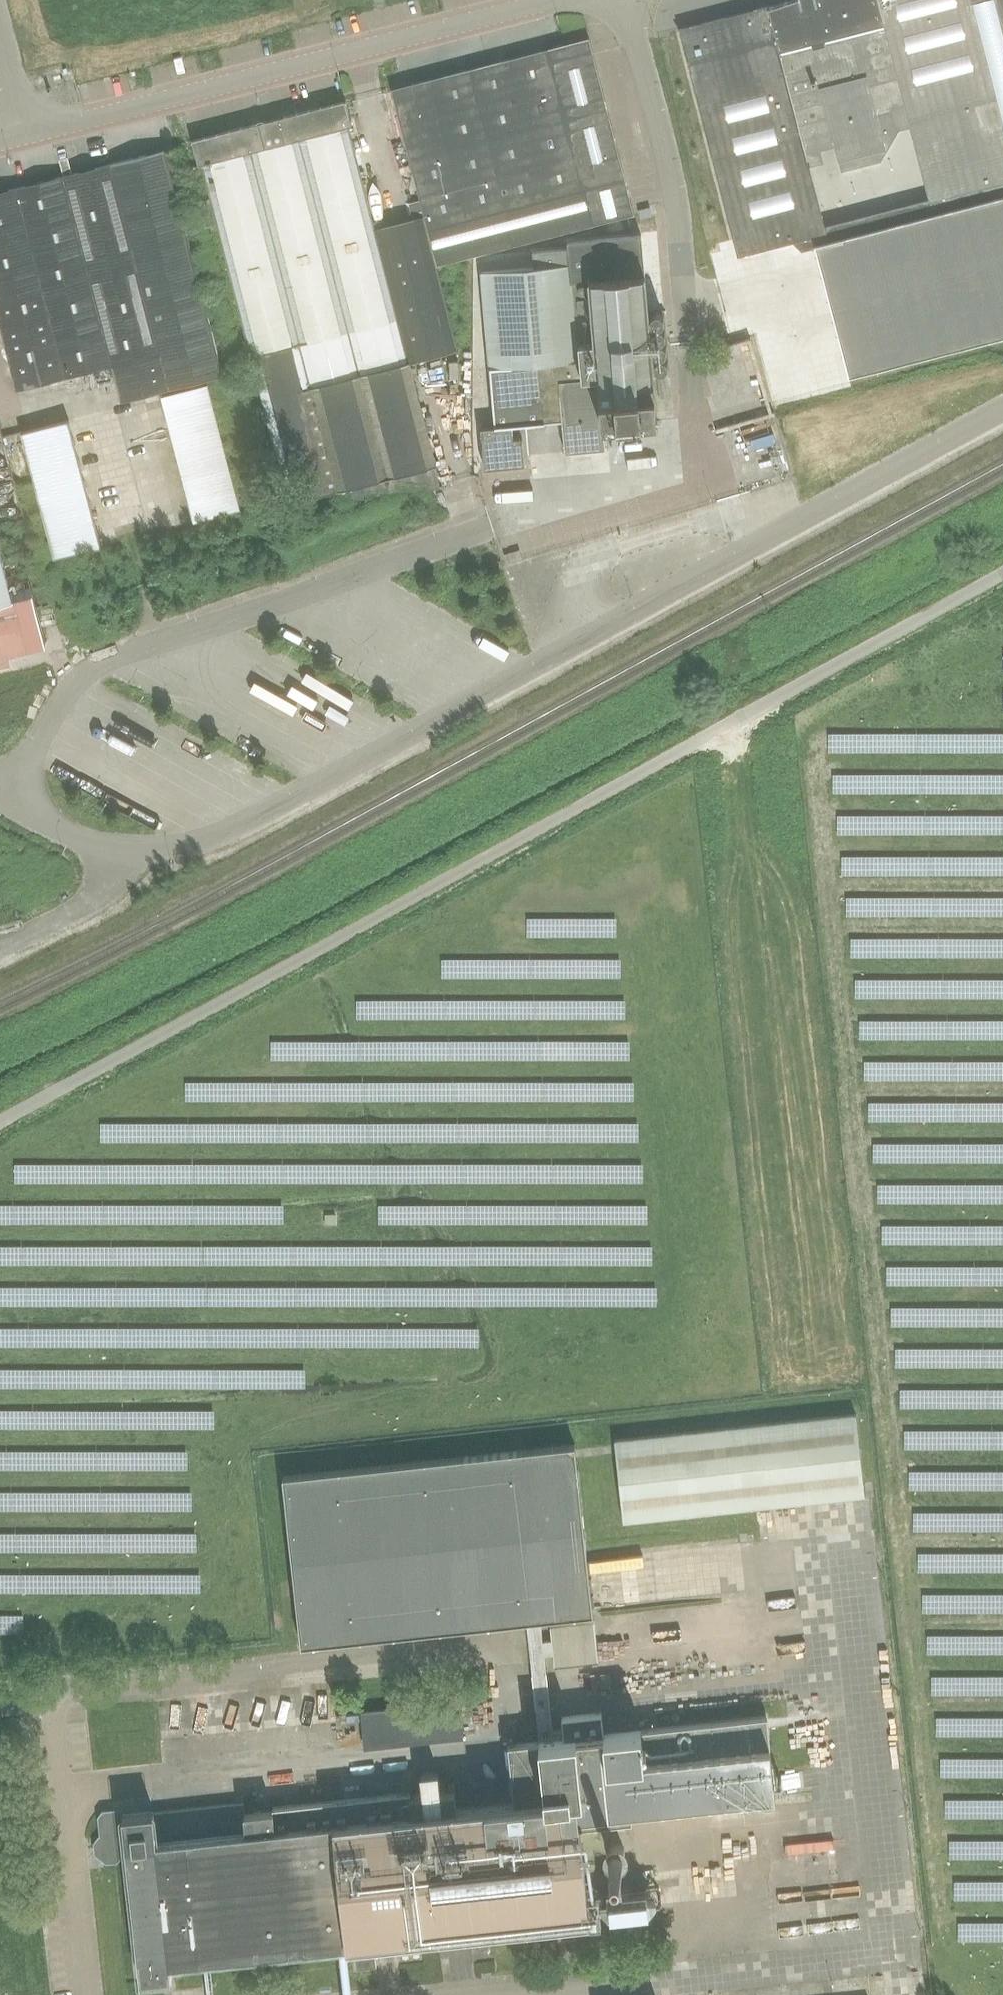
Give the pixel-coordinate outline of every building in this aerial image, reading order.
[(680,29),(734,238),(738,255),(801,239),(804,249),(815,246),(849,376),(1002,336),(1002,0),(791,0),(768,8),(768,7),(680,29)] [(345,100),(192,140),(199,165),(201,164),(210,198),(199,201),(206,227),(217,224),(289,505),(340,492),(343,505),(368,498),(365,486),(438,467),(411,363),(459,350),(437,264),(635,212),(634,207),(617,142),(595,54),(590,37),(393,89),(421,200),(409,203),(413,219),(374,229),(348,126),(352,126),(345,100)] [(223,375),(165,151),(0,193),(0,324),(16,388),(111,364),(121,401),(223,375)] [(495,424),(481,426),(484,467),(524,463),(522,433),(517,433),(516,423),(521,423),(563,420),(565,451),(605,448),(603,424),(658,420),(654,372),(671,371),(665,310),(648,312),(642,235),(569,240),(569,246),(531,249),(533,266),(483,271),(495,424)] [(165,419),(211,407),(206,386),(160,398),(165,419)] [(171,440),(217,428),(211,407),(165,419),(171,440)] [(26,455),(72,443),(67,422),(21,433),(26,455)] [(176,461),(222,450),(217,428),(171,440),(176,461)] [(31,476),(78,464),(72,443),(26,455),(31,476)] [(182,483),(228,471),(222,450),(176,461),(182,483)] [(37,497),(83,485),(78,464),(31,476),(37,497)] [(187,504),(233,492),(228,471),(182,483),(187,504)] [(42,518),(88,506),(83,485),(37,497),(42,518)] [(233,492),(187,504),(192,525),(238,513),(233,492)] [(48,539),(94,528),(88,506),(42,518),(48,539)] [(94,528),(48,539),(53,560),(99,549),(94,528)] [(47,642),(32,585),(11,591),(2,558),(0,550),(0,654),(47,642)] [(862,910),(862,912),(888,912),(888,896),(851,896),(851,909),(862,910)] [(923,956),(923,937),(855,937),(855,955),(923,956)] [(867,1415),(618,1435),(625,1518),(874,1498),(867,1415)] [(589,1446),(297,1473),(312,1638),(539,1617),(544,1664),(605,1659),(600,1613),(605,1613),(589,1446)] [(448,1707),(367,1709),(368,1742),(449,1740),(448,1707)] [(606,1851),(606,1853),(606,1855),(607,1857),(608,1858),(609,1860),(611,1861),(612,1862),(614,1862),(616,1862),(618,1862),(620,1861),(622,1860),(623,1859),(624,1857),(625,1855),(625,1853),(625,1851),(624,1849),(623,1848),(622,1846),(620,1845),(619,1844),(617,1844),(615,1844),(613,1844),(611,1845),(609,1846),(608,1847),(607,1849),(606,1851)]
